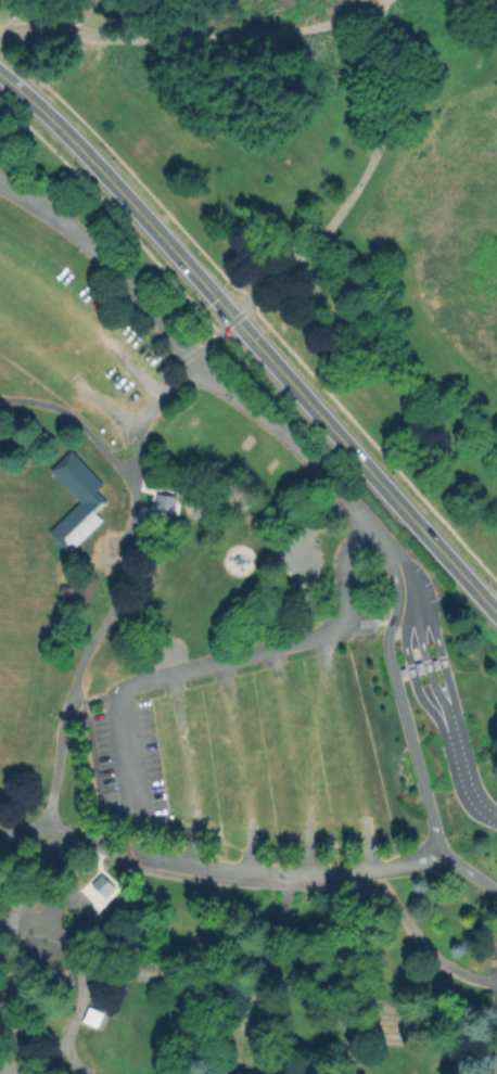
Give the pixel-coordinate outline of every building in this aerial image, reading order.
[(113,510),(64,549),(47,529),(79,501),(49,468),(71,448),(103,485),(97,489),(113,510)] [(175,487),(171,509),(150,506),(152,485),(175,487)] [(412,663),(415,672),(422,669),(420,661),(417,662),(412,663)] [(113,886),(103,897),(89,883),(99,872),(113,886)] [(101,1012),(94,1026),(80,1021),(87,1006),(101,1012)]
